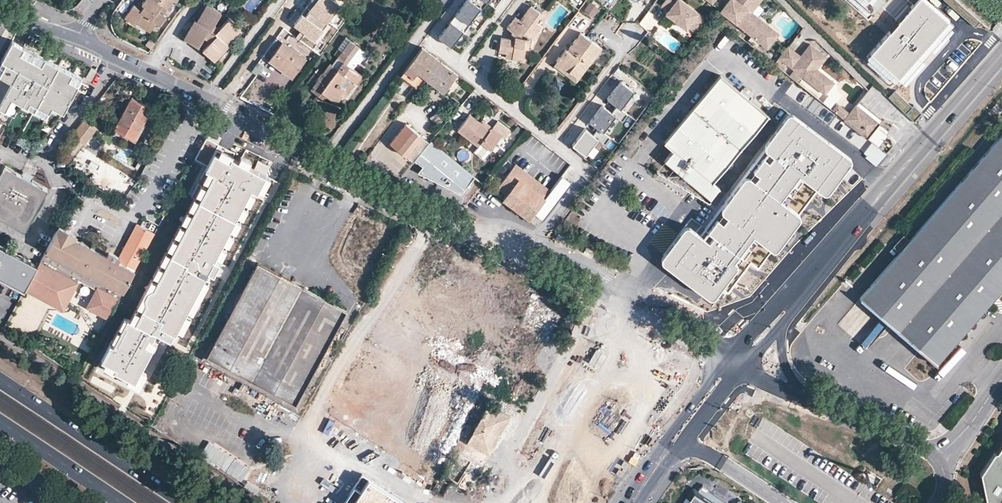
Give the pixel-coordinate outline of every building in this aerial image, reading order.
[(141,3),(143,5),(139,11),(137,8),(132,5),(122,17),(134,26),(136,23),(147,31),(154,23),(157,25),(163,16),(160,14),(170,0),(143,0),(141,3)] [(336,0),(316,0),(305,15),(302,13),(293,25),(315,40),(341,4),(336,0)] [(455,13),(467,22),(479,6),(480,7),(485,0),(465,0),(455,13)] [(685,0),(664,0),(661,4),(667,9),(665,11),(685,27),(688,24),(691,19),(697,24),(704,15),(685,0)] [(792,11),(781,0),(744,0),(773,29),(776,26),(792,11)] [(872,14),(885,0),(857,0),(872,14)] [(928,0),(919,0),(868,57),(898,83),(952,21),(928,0)] [(595,18),(601,8),(591,1),(584,11),(595,18)] [(499,50),(506,51),(507,47),(514,48),(512,57),(523,58),(525,46),(530,47),(532,37),(541,24),(536,21),(542,12),(530,4),(519,18),(515,15),(507,26),(512,31),(511,32),(515,35),(515,37),(501,35),(499,50)] [(639,24),(650,32),(666,12),(655,4),(639,24)] [(219,13),(205,5),(195,22),(193,21),(183,38),(197,46),(202,38),(209,42),(202,49),(213,60),(228,45),(226,43),(239,29),(227,18),(218,28),(212,24),(219,13)] [(858,71),(794,8),(792,11),(776,26),(840,89),(847,81),(858,71)] [(451,45),(468,23),(467,22),(455,13),(438,35),(451,45)] [(697,24),(691,19),(688,24),(694,28),(697,24)] [(566,48),(560,56),(564,58),(558,66),(567,73),(569,69),(576,74),(587,60),(590,62),(602,47),(581,31),(567,49),(566,48)] [(310,88),(318,94),(320,90),(327,95),(336,102),(341,94),(342,95),(342,93),(341,92),(344,87),(341,85),(348,75),(355,82),(361,74),(351,66),(356,60),(358,61),(365,50),(344,35),(337,46),(341,49),(331,63),(329,62),(310,88)] [(1,107),(5,109),(7,106),(16,111),(20,102),(45,115),(50,104),(63,111),(81,77),(12,39),(0,61),(0,108),(1,107)] [(305,56),(282,40),(268,59),(291,76),(305,56)] [(440,60),(422,46),(401,74),(416,84),(424,75),(427,77),(440,60)] [(564,58),(560,56),(559,55),(554,63),(558,66),(564,58)] [(456,72),(440,60),(427,77),(443,89),(456,72)] [(576,80),(590,62),(587,60),(576,74),(569,69),(567,73),(576,80)] [(96,71),(90,68),(85,78),(92,81),(96,71)] [(342,93),(342,95),(345,96),(355,82),(348,75),(341,85),(344,87),(341,92),(342,93)] [(879,88),(864,75),(846,93),(865,111),(888,133),(900,120),(873,94),(879,88)] [(712,185),(770,117),(752,101),(741,93),(721,76),(664,145),(672,152),(664,161),(666,163),(669,166),(667,168),(674,173),(676,171),(679,174),(698,190),(711,201),(719,191),(712,185)] [(621,106),(634,88),(621,78),(607,96),(615,102),(621,106)] [(320,90),(318,94),(324,98),(327,95),(320,90)] [(743,90),(741,93),(752,101),(753,99),(743,90)] [(115,128),(125,133),(134,138),(151,106),(130,95),(114,126),(115,128)] [(628,112),(621,106),(615,102),(610,109),(602,102),(589,119),(597,125),(602,129),(614,112),(622,119),(628,112)] [(82,140),(97,121),(101,126),(109,120),(100,109),(96,103),(84,118),(72,132),(82,140)] [(845,119),(850,113),(838,104),(833,110),(845,119)] [(7,106),(5,109),(14,114),(16,111),(7,106)] [(434,113),(433,113),(422,123),(428,130),(440,120),(437,117),(434,113)] [(684,226),(662,256),(661,260),(663,262),(709,297),(712,297),(721,286),(726,290),(751,260),(758,265),(770,249),(773,249),(799,219),(799,214),(798,212),(816,187),(823,192),(825,193),(828,191),(851,162),(851,157),(848,153),(792,113),(789,113),(786,115),(764,144),(765,148),(767,150),(765,152),(705,230),(701,235),(689,226),(684,226)] [(475,141),(480,145),(483,141),(492,148),(503,133),(494,126),(493,126),(491,129),(486,125),(471,114),(459,129),(475,141)] [(413,160),(428,142),(404,123),(388,143),(412,161),(413,160)] [(584,152),(596,136),(605,142),(610,135),(602,129),(597,125),(593,132),(584,125),(572,142),(584,152)] [(121,140),(121,139),(125,133),(115,128),(112,133),(111,135),(121,140)] [(452,158),(429,141),(428,142),(413,160),(421,166),(417,173),(437,182),(452,158)] [(483,141),(480,145),(489,152),(492,148),(483,141)] [(867,304),(947,372),(1001,308),(1001,145),(867,304)] [(121,326),(111,345),(131,356),(133,352),(166,369),(175,353),(172,352),(177,342),(185,347),(275,177),(253,166),(257,159),(243,152),(235,148),(233,152),(229,150),(226,156),(214,149),(191,194),(186,191),(116,323),(121,326)] [(83,159),(95,163),(99,154),(86,149),(83,159)] [(473,175),(452,158),(437,182),(459,193),(473,175)] [(121,201),(134,180),(102,160),(89,181),(121,201)] [(32,177),(30,179),(19,173),(20,171),(5,163),(0,172),(0,214),(27,229),(49,187),(32,177)] [(547,190),(512,164),(497,184),(506,191),(503,196),(530,215),(534,211),(542,217),(569,179),(560,172),(547,190)] [(698,190),(679,174),(675,179),(677,181),(675,184),(679,187),(681,184),(687,189),(685,192),(689,196),(692,192),(694,194),(698,190)] [(91,246),(75,237),(77,234),(59,225),(45,251),(37,265),(25,288),(53,303),(55,301),(66,297),(69,298),(78,279),(96,289),(90,299),(92,306),(109,315),(143,252),(152,233),(137,225),(120,256),(109,251),(107,254),(101,250),(102,247),(93,242),(91,246)] [(569,236),(558,231),(556,236),(566,241),(569,236)] [(107,254),(109,251),(111,247),(104,243),(102,247),(101,250),(107,254)] [(23,258),(20,264),(12,259),(14,256),(5,251),(6,249),(0,246),(0,281),(8,286),(10,282),(25,289),(25,288),(37,265),(23,258)] [(20,264),(23,258),(6,249),(5,251),(14,256),(12,259),(20,264)] [(345,310),(257,262),(206,356),(295,404),(345,310)] [(69,298),(66,297),(55,301),(53,303),(63,308),(69,298)] [(549,314),(541,330),(551,335),(559,319),(549,314)] [(97,335),(93,333),(88,341),(93,343),(97,335)] [(996,451),(993,451),(979,472),(986,502),(1001,502),(1001,442),(996,451)] [(366,478),(350,502),(405,502),(366,478)] [(727,501),(711,491),(712,489),(708,487),(706,490),(704,488),(700,488),(698,491),(696,490),(688,502),(725,502),(727,501)]
